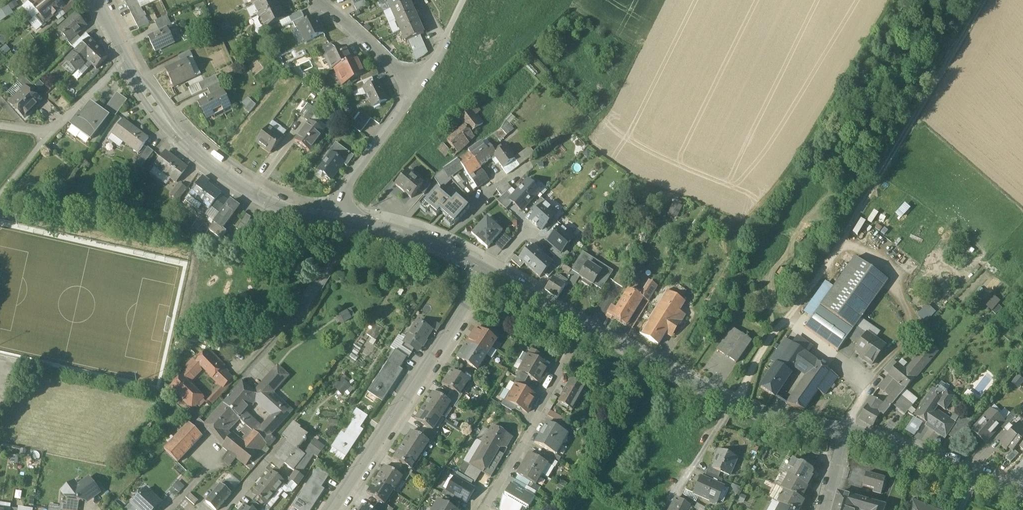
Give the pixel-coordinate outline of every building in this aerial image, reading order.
[(31,1),(35,6),(32,8),(39,16),(40,16),(49,8),(47,5),(54,0),(32,0),(31,1)] [(47,5),(49,8),(40,16),(39,16),(36,19),(43,28),(61,12),(65,9),(64,7),(61,4),(62,3),(60,0),(54,0),(47,5)] [(253,4),(260,17),(279,7),(277,3),(279,2),(278,0),(262,0),(253,4)] [(391,9),(410,1),(409,0),(387,0),(391,9)] [(410,1),(391,9),(396,20),(414,12),(410,1)] [(70,2),(64,7),(65,9),(61,12),(65,16),(75,8),(70,2)] [(131,13),(142,8),(139,2),(129,8),(131,13)] [(365,2),(355,6),(357,12),(367,7),(365,2)] [(13,14),(8,6),(0,11),(0,22),(13,14)] [(279,7),(260,17),(265,28),(268,28),(287,19),(283,12),(281,13),(279,7)] [(134,19),(145,13),(142,8),(131,13),(134,19)] [(414,12),(396,20),(401,31),(419,24),(414,12)] [(136,24),(147,19),(145,13),(134,19),(136,24)] [(75,17),(60,31),(70,42),(77,36),(85,28),(75,17)] [(29,23),(36,31),(41,27),(35,18),(29,23)] [(304,18),(293,23),(296,28),(299,27),(306,23),(304,18)] [(306,23),(299,27),(306,42),(324,33),(317,18),(306,23)] [(139,30),(150,24),(147,19),(136,24),(139,30)] [(394,34),(401,31),(396,20),(389,23),(394,34)] [(419,24),(401,31),(405,42),(406,43),(408,42),(421,37),(424,35),(419,24)] [(174,44),(168,29),(148,38),(154,53),(174,44)] [(73,47),(72,48),(76,52),(77,52),(89,41),(91,39),(86,35),(80,40),(73,47)] [(70,42),(69,43),(73,47),(80,40),(77,36),(70,42)] [(421,37),(408,42),(413,54),(425,49),(426,48),(421,37)] [(89,41),(77,52),(76,52),(68,61),(78,70),(83,65),(87,68),(91,64),(84,58),(95,46),(89,41)] [(107,58),(95,46),(84,58),(91,64),(96,69),(107,58)] [(345,47),(325,57),(332,71),(335,69),(352,61),(345,47)] [(425,49),(413,54),(415,60),(427,55),(425,49)] [(192,58),(189,52),(177,58),(180,63),(186,60),(186,61),(192,58)] [(352,61),(335,69),(343,85),(360,77),(364,74),(357,59),(352,61)] [(180,63),(164,70),(173,88),(194,78),(186,61),(186,60),(180,63)] [(376,69),(360,77),(363,82),(378,75),(376,69)] [(35,89),(22,76),(17,82),(25,89),(30,94),(35,89)] [(216,76),(197,85),(201,93),(207,90),(220,84),(216,76)] [(363,82),(350,89),(353,95),(364,89),(366,88),(363,82)] [(366,88),(364,89),(373,108),(373,107),(375,110),(381,107),(380,105),(380,104),(387,101),(378,82),(366,88)] [(220,84),(207,90),(210,97),(223,91),(220,84)] [(25,89),(11,103),(25,118),(40,103),(30,94),(25,89)] [(210,97),(198,103),(204,115),(212,111),(214,117),(232,109),(223,91),(210,97)] [(54,101),(62,110),(72,102),(64,92),(54,101)] [(117,94),(107,109),(116,116),(127,102),(117,94)] [(252,101),(245,109),(250,113),(256,105),(252,101)] [(319,101),(314,107),(319,111),(324,104),(319,101)] [(309,103),(300,114),(305,118),(314,107),(309,103)] [(91,104),(82,116),(80,115),(72,126),(91,140),(107,118),(100,113),(101,112),(91,104)] [(470,106),(460,114),(463,119),(473,131),(483,123),(477,114),(481,111),(475,104),(471,106),(470,106)] [(314,107),(305,118),(310,122),(311,122),(319,111),(314,107)] [(370,119),(362,112),(359,117),(367,123),(370,119)] [(463,119),(460,114),(455,118),(455,119),(453,121),(455,125),(463,119)] [(367,123),(359,117),(355,122),(363,128),(367,123)] [(123,121),(113,134),(138,154),(149,140),(123,121)] [(311,122),(310,122),(296,140),(310,152),(325,133),(311,122)] [(363,128),(355,122),(351,127),(360,133),(363,128)] [(276,133),(268,127),(257,143),(270,153),(275,145),(276,146),(283,138),(282,137),(281,139),(275,135),(276,133)] [(465,127),(448,141),(454,148),(458,153),(468,144),(467,143),(474,137),(465,127)] [(494,152),(486,140),(481,143),(490,156),(494,152)] [(490,156),(481,143),(469,152),(470,154),(480,167),(492,158),(490,156)] [(443,144),(438,149),(445,156),(449,152),(450,151),(443,144)] [(148,148),(139,160),(145,165),(154,152),(148,148)] [(334,149),(331,154),(329,152),(323,159),(325,161),(318,170),(319,170),(318,174),(322,177),(325,175),(332,180),(344,164),(347,166),(354,156),(343,148),(340,153),(334,149)] [(458,153),(454,148),(450,151),(449,152),(454,157),(458,153)] [(503,150),(501,148),(494,152),(490,156),(492,158),(494,157),(500,165),(506,160),(510,164),(515,160),(514,159),(506,148),(503,150)] [(530,148),(514,159),(515,160),(519,166),(535,154),(530,148)] [(185,168),(166,153),(155,167),(174,182),(185,168)] [(459,162),(465,170),(469,175),(480,167),(470,154),(459,162)] [(442,189),(453,179),(465,170),(459,162),(457,160),(437,174),(434,180),(442,189)] [(506,160),(500,165),(503,169),(510,164),(506,160)] [(510,164),(503,169),(507,175),(519,166),(515,160),(510,164)] [(489,179),(481,169),(470,177),(478,187),(489,179)] [(422,185),(407,172),(396,185),(412,199),(420,190),(423,186),(422,185)] [(210,183),(203,178),(186,200),(194,206),(198,202),(210,211),(211,208),(220,197),(221,195),(208,185),(210,183)] [(426,180),(422,185),(423,186),(420,190),(425,194),(431,184),(426,180)] [(513,204),(522,212),(539,192),(533,188),(534,186),(528,181),(513,198),(510,201),(513,204)] [(507,183),(497,190),(502,197),(508,193),(512,189),(507,183)] [(436,218),(441,213),(454,225),(469,209),(456,197),(451,202),(437,189),(422,205),(436,218)] [(497,202),(507,210),(513,204),(510,201),(513,198),(508,193),(502,197),(497,202)] [(228,203),(220,197),(211,208),(219,215),(228,203)] [(541,199),(531,211),(535,215),(545,204),(546,203),(541,199)] [(231,202),(220,217),(227,222),(235,212),(233,211),(236,206),(231,202)] [(677,219),(682,206),(672,202),(667,214),(677,219)] [(531,220),(543,230),(556,216),(550,211),(551,209),(545,204),(535,215),(531,220)] [(902,204),(893,214),(899,219),(908,209),(902,204)] [(251,218),(246,215),(237,230),(241,233),(251,218)] [(227,222),(220,217),(214,224),(222,230),(227,222)] [(471,237),(487,250),(495,242),(502,232),(486,219),(471,237)] [(222,230),(214,224),(210,231),(222,239),(226,233),(222,230)] [(554,248),(560,254),(565,250),(569,245),(568,244),(573,239),(567,234),(568,232),(562,227),(548,243),(554,248)] [(502,232),(495,242),(503,249),(511,240),(502,232)] [(556,258),(563,264),(569,254),(565,250),(560,254),(554,248),(550,253),(556,258)] [(540,278),(544,274),(549,278),(556,269),(550,264),(534,249),(528,255),(527,253),(520,261),(525,264),(540,278)] [(583,253),(571,271),(574,273),(580,277),(580,278),(584,280),(582,283),(587,286),(589,283),(593,286),(593,285),(602,291),(613,272),(604,267),(601,272),(589,265),(593,259),(583,253)] [(516,256),(512,260),(521,269),(525,264),(520,261),(516,256)] [(558,271),(563,264),(556,258),(550,264),(556,269),(558,271)] [(861,320),(888,281),(855,258),(831,292),(823,286),(804,313),(812,319),(805,329),(838,352),(847,339),(858,347),(855,351),(862,356),(863,355),(866,358),(864,361),(871,366),(885,347),(875,341),(880,334),(861,320)] [(571,271),(563,264),(560,269),(567,274),(569,275),(571,271)] [(629,277),(620,272),(613,282),(623,289),(629,277)] [(562,283),(554,278),(547,291),(559,298),(571,277),(569,275),(567,274),(562,283)] [(649,282),(640,297),(641,298),(648,302),(658,287),(649,282)] [(620,304),(634,313),(637,309),(635,307),(641,298),(640,297),(629,290),(620,304)] [(993,295),(985,306),(991,310),(999,300),(993,295)] [(911,311),(924,325),(935,314),(921,300),(911,311)] [(680,311),(665,302),(644,335),(659,345),(674,321),(679,311),(680,311)] [(998,302),(992,311),(996,314),(1002,305),(998,302)] [(634,313),(620,304),(616,310),(612,307),(607,315),(626,326),(634,313)] [(342,323),(355,316),(350,307),(338,314),(342,323)] [(687,316),(679,311),(674,321),(681,325),(687,316)] [(418,322),(405,343),(415,349),(418,351),(431,331),(418,322)] [(436,332),(441,325),(436,322),(431,328),(436,332)] [(497,341),(476,328),(471,336),(492,349),(497,341)] [(751,342),(732,329),(717,351),(736,364),(751,342)] [(492,349),(471,336),(467,343),(487,356),(492,349)] [(824,396),(837,378),(807,356),(813,348),(797,337),(792,344),(786,340),(768,366),(774,371),(762,387),(791,408),(804,411),(818,392),(824,396)] [(415,349),(405,343),(402,348),(412,354),(415,349)] [(487,356),(467,343),(456,359),(468,367),(476,372),(477,371),(487,356)] [(905,373),(896,366),(888,377),(893,381),(897,384),(905,391),(936,351),(928,344),(905,373)] [(542,356),(531,350),(528,355),(539,361),(542,356)] [(223,367),(207,351),(197,361),(202,366),(218,382),(225,374),(221,370),(223,367)] [(404,362),(393,355),(389,361),(392,363),(400,368),(404,362)] [(539,361),(528,355),(524,363),(544,375),(549,367),(539,361)] [(197,361),(187,371),(193,376),(202,366),(197,361)] [(400,368),(392,363),(382,379),(378,377),(369,392),(383,401),(403,370),(400,368)] [(544,375),(524,363),(519,371),(529,377),(540,383),(544,375)] [(263,405),(268,411),(281,398),(275,392),(290,377),(279,366),(252,392),(258,398),(256,399),(263,405)] [(476,372),(468,367),(464,372),(475,377),(478,372),(477,371),(476,372)] [(187,371),(170,388),(192,409),(202,399),(186,383),(193,376),(187,371)] [(529,377),(519,371),(515,377),(517,378),(525,383),(529,377)] [(468,382),(451,372),(443,386),(452,391),(460,396),(468,382)] [(343,373),(333,385),(346,397),(354,388),(349,384),(352,381),(343,373)] [(225,374),(218,382),(223,386),(223,387),(223,386),(230,379),(225,374)] [(1017,388),(1022,382),(1022,380),(1019,376),(1012,383),(1017,388)] [(888,377),(878,389),(883,393),(893,381),(888,377)] [(525,383),(517,378),(514,384),(516,385),(524,390),(528,384),(525,383)] [(572,379),(558,403),(572,411),(586,387),(572,379)] [(468,382),(460,396),(462,397),(470,384),(468,382)] [(932,389),(915,415),(935,429),(941,419),(933,414),(939,406),(945,411),(953,399),(946,393),(949,388),(949,387),(947,385),(945,385),(941,382),(935,391),(932,389)] [(252,392),(242,383),(223,404),(239,418),(256,399),(258,398),(252,392)] [(883,405),(870,398),(859,419),(873,427),(880,414),(883,417),(892,407),(899,397),(905,391),(897,384),(894,388),(896,389),(883,405)] [(524,390),(516,385),(511,393),(532,405),(536,397),(524,390)] [(223,386),(207,403),(209,405),(225,389),(223,386),(223,387),(223,386)] [(460,396),(452,391),(449,396),(459,402),(462,397),(460,396)] [(532,405),(511,393),(507,401),(506,401),(514,405),(527,413),(532,405)] [(445,401),(433,394),(425,406),(442,417),(450,405),(445,401)] [(552,395),(545,408),(550,411),(557,398),(552,395)] [(459,402),(449,396),(445,401),(450,405),(455,409),(459,402)] [(899,397),(892,407),(904,416),(912,407),(899,397)] [(281,398),(268,411),(263,405),(258,411),(262,416),(258,421),(273,436),(281,428),(293,410),(281,398)] [(514,405),(506,401),(507,401),(504,399),(501,405),(511,411),(514,405)] [(223,404),(205,426),(222,448),(231,438),(224,430),(230,422),(233,425),(239,418),(223,404)] [(962,404),(953,417),(957,419),(954,423),(955,424),(961,415),(965,407),(962,404)] [(425,406),(416,420),(427,428),(433,431),(442,417),(425,406)] [(367,417),(357,410),(354,415),(357,417),(365,422),(367,417)] [(559,416),(550,411),(548,416),(557,420),(559,416)] [(988,413),(971,432),(984,444),(1003,423),(997,417),(995,419),(988,413)] [(258,421),(251,415),(244,423),(248,427),(266,444),(273,436),(258,421)] [(955,424),(947,435),(955,441),(972,422),(961,415),(955,424)] [(357,417),(345,435),(341,433),(332,447),(347,456),(363,430),(360,428),(365,422),(357,417)] [(943,421),(941,419),(935,429),(937,430),(935,433),(945,439),(947,435),(955,424),(954,423),(945,417),(943,421)] [(1017,417),(1003,432),(1008,436),(1018,425),(1019,426),(1022,422),(1017,417)] [(294,423),(283,435),(289,439),(296,430),(297,430),(299,427),(294,423)] [(557,430),(547,423),(535,443),(548,450),(554,454),(565,435),(557,430)] [(571,429),(561,423),(557,430),(565,435),(567,436),(571,429)] [(189,424),(165,449),(178,461),(202,436),(189,424)] [(506,433),(493,425),(483,442),(496,450),(499,444),(506,433)] [(999,446),(1006,452),(1008,450),(1011,454),(1017,447),(1022,441),(1022,430),(1019,426),(1018,425),(1008,436),(999,446)] [(266,444),(248,427),(242,433),(249,440),(245,445),(257,455),(266,444)] [(433,431),(427,428),(424,433),(435,439),(438,434),(433,431)] [(289,439),(287,441),(297,449),(306,438),(297,430),(296,430),(289,439)] [(421,438),(412,431),(403,445),(420,456),(428,444),(429,442),(421,438)] [(435,439),(424,433),(421,438),(429,442),(428,444),(431,445),(435,439)] [(506,433),(499,444),(506,447),(512,437),(506,433)] [(297,449),(287,441),(275,458),(284,465),(284,464),(295,472),(289,480),(292,482),(293,483),(298,486),(303,478),(300,475),(313,454),(317,457),(324,448),(315,439),(304,455),(297,449)] [(477,439),(464,461),(469,464),(470,464),(483,442),(477,439)] [(245,445),(240,441),(232,446),(227,451),(247,466),(257,455),(245,445)] [(496,450),(483,442),(470,464),(482,471),(483,472),(496,450)] [(420,456),(403,445),(394,458),(404,464),(411,469),(420,456)] [(15,455),(24,456),(25,447),(10,446),(10,461),(15,462),(15,455)] [(554,454),(548,450),(545,456),(555,462),(558,463),(561,458),(554,454)] [(739,459),(718,450),(713,463),(714,464),(713,466),(712,469),(721,473),(722,469),(733,474),(739,459)] [(541,461),(529,454),(523,464),(542,475),(548,465),(541,461)] [(555,462),(545,456),(541,461),(548,465),(552,467),(555,462)] [(800,464),(811,470),(815,465),(803,459),(800,464)] [(788,477),(807,487),(812,478),(811,477),(813,473),(812,471),(811,470),(800,464),(799,465),(793,461),(785,475),(788,477)] [(411,469),(404,464),(400,470),(410,476),(414,470),(411,469)] [(470,464),(469,464),(466,470),(478,477),(482,471),(470,464)] [(542,475),(523,464),(517,475),(531,483),(536,486),(542,475)] [(721,473),(712,469),(713,466),(710,465),(706,473),(719,479),(721,473)] [(397,474),(386,467),(376,480),(393,491),(402,478),(397,474)] [(329,476),(318,469),(315,474),(326,481),(329,476)] [(410,476),(400,470),(397,474),(402,478),(407,481),(410,476)] [(478,477),(466,470),(463,476),(473,482),(475,483),(478,477)] [(289,480),(278,471),(274,476),(284,483),(283,484),(287,487),(292,482),(289,480)] [(271,473),(253,495),(256,497),(265,505),(266,505),(283,484),(284,483),(274,476),(271,473)] [(470,487),(473,482),(463,476),(458,473),(455,478),(470,487)] [(719,479),(706,473),(704,479),(720,486),(723,480),(719,479)] [(306,494),(303,492),(293,507),(298,509),(311,509),(325,490),(322,488),(326,481),(315,474),(314,475),(317,477),(306,494)] [(885,479),(866,474),(863,486),(874,489),(873,492),(881,495),(885,479)] [(220,485),(206,502),(215,509),(217,509),(240,484),(230,475),(221,485),(220,485)] [(784,491),(802,500),(808,488),(807,487),(788,477),(781,489),(784,491)] [(89,478),(74,490),(70,485),(61,491),(67,498),(67,499),(80,501),(83,502),(91,496),(92,499),(100,493),(89,478)] [(466,503),(474,489),(470,487),(455,478),(447,491),(455,496),(466,503)] [(704,479),(701,478),(694,494),(710,501),(711,504),(714,505),(717,504),(718,501),(717,498),(722,487),(720,486),(704,479)] [(393,491),(376,480),(368,493),(379,501),(384,504),(385,504),(393,491)] [(536,486),(531,483),(528,488),(538,494),(541,489),(536,486)] [(511,484),(505,495),(508,497),(502,507),(507,509),(517,509),(519,506),(527,509),(528,508),(529,509),(534,498),(511,484)] [(445,497),(452,501),(455,496),(447,491),(445,489),(442,495),(445,497)] [(161,504),(146,490),(132,505),(137,509),(155,509),(161,504)] [(777,503),(780,505),(790,509),(800,509),(805,502),(802,500),(784,491),(777,503)] [(190,494),(186,498),(194,505),(198,501),(190,494)] [(837,494),(833,509),(851,509),(851,508),(854,499),(837,494)] [(265,505),(256,497),(252,502),(262,509),(267,505),(266,505),(265,505)] [(445,497),(441,502),(455,509),(458,509),(460,506),(452,501),(445,497)] [(676,498),(670,509),(687,509),(689,507),(690,506),(676,498)] [(67,499),(66,505),(61,504),(60,509),(78,509),(80,501),(67,499)] [(854,499),(851,508),(858,509),(872,509),(873,505),(854,499)] [(439,500),(433,509),(434,509),(455,509),(441,502),(439,500)] [(589,500),(584,509),(607,509),(589,500)] [(385,504),(384,504),(379,501),(376,506),(381,509),(388,509),(390,507),(385,504)] [(252,502),(247,508),(250,509),(252,509),(254,509),(262,509),(252,502)]
